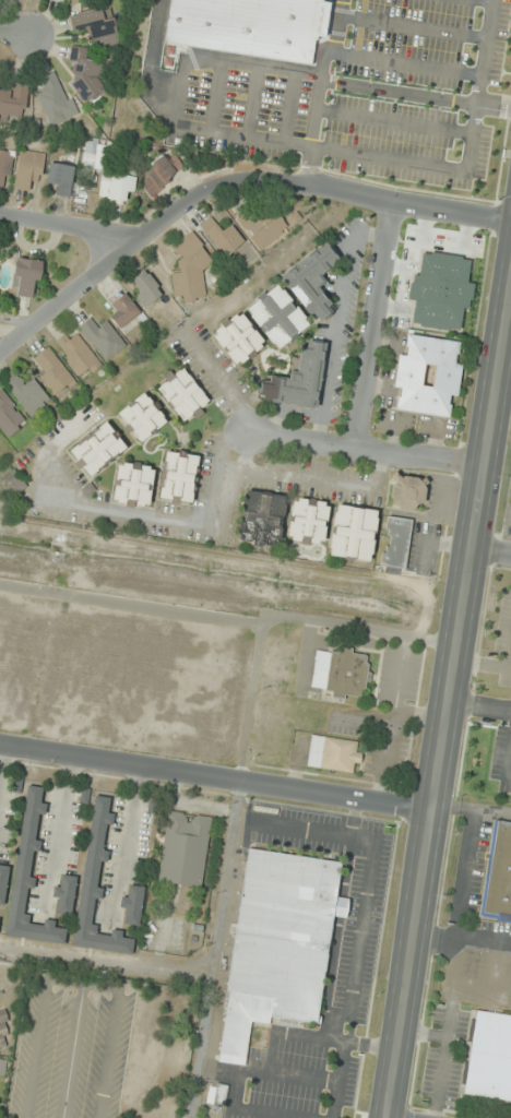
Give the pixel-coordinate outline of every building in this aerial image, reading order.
[(162,41),(168,0),(319,0),(329,2),(323,37),(313,35),(309,64),(162,41)] [(69,14),(72,35),(90,31),(93,45),(70,49),(79,99),(106,94),(97,50),(119,45),(112,6),(69,14)] [(50,127),(76,116),(58,70),(40,77),(45,90),(37,93),(50,127)] [(1,82),(0,86),(0,120),(11,122),(13,115),(23,116),(29,88),(1,82)] [(79,177),(95,180),(102,141),(86,138),(79,177)] [(31,180),(40,182),(47,156),(23,149),(13,187),(29,191),(31,180)] [(8,189),(15,152),(0,150),(0,188),(8,189)] [(169,160),(165,155),(137,181),(152,196),(184,166),(174,155),(169,160)] [(48,183),(60,184),(58,196),(70,197),(74,165),(50,162),(48,183)] [(132,194),(137,179),(106,169),(97,196),(124,205),(128,193),(132,194)] [(238,223),(258,251),(289,229),(269,201),(238,223)] [(200,225),(222,258),(244,243),(232,224),(221,232),(211,218),(200,225)] [(209,298),(201,236),(175,240),(179,272),(171,273),(174,295),(183,294),(184,301),(209,298)] [(335,308),(315,283),(342,261),(326,241),(280,278),(316,323),(335,308)] [(414,271),(407,325),(461,332),(464,312),(470,313),(474,281),(469,281),(472,257),(421,251),(419,272),(414,271)] [(45,265),(24,256),(10,290),(31,298),(45,265)] [(164,292),(145,269),(127,284),(146,307),(164,292)] [(277,350),(311,324),(279,283),(245,308),(277,350)] [(123,329),(142,312),(124,293),(105,310),(123,329)] [(266,344),(239,310),(211,334),(238,367),(266,344)] [(97,327),(90,318),(80,327),(107,360),(126,345),(106,320),(97,327)] [(66,333),(53,343),(82,379),(102,364),(77,333),(70,339),(66,333)] [(397,412),(448,419),(451,397),(458,398),(463,364),(457,364),(460,341),(408,334),(405,356),(399,355),(395,387),(400,388),(397,412)] [(326,343),(303,340),(298,376),(272,373),(271,383),(262,381),(259,401),(318,408),(326,343)] [(29,362),(55,397),(75,382),(50,347),(29,362)] [(181,365),(154,386),(185,424),(211,403),(181,365)] [(51,401),(33,377),(23,384),(16,374),(5,382),(30,416),(51,401)] [(6,437),(26,424),(4,388),(0,390),(0,427),(6,437)] [(139,444),(169,420),(145,391),(116,415),(139,444)] [(128,448),(107,421),(68,451),(89,478),(128,448)] [(199,455),(165,451),(160,499),(194,503),(199,455)] [(113,504),(150,508),(155,466),(118,461),(113,504)] [(425,476),(393,475),(391,508),(423,510),(425,476)] [(281,547),(286,494),(244,490),(238,543),(281,547)] [(324,546),(330,502),(293,497),(287,541),(324,546)] [(378,510),(335,504),(329,557),(372,562),(378,510)] [(412,519),(387,516),(381,566),(406,569),(412,519)] [(317,650),(310,690),(363,700),(371,654),(333,647),(332,652),(317,650)] [(355,740),(311,735),(307,767),(358,773),(361,752),(354,752),(355,740)] [(7,936),(65,944),(67,929),(55,927),(56,920),(45,919),(44,925),(25,923),(30,887),(31,887),(37,841),(35,841),(39,814),(45,815),(47,802),(41,802),(42,787),(26,785),(7,936)] [(75,946),(132,954),(134,939),(123,938),(123,931),(112,929),(112,934),(94,932),(107,825),(109,826),(113,797),(94,795),(75,946)] [(158,882),(203,887),(211,816),(167,811),(158,882)] [(495,821),(482,918),(510,922),(510,823),(495,821)] [(221,1062),(246,1065),(251,1021),(271,1023),(272,1018),(318,1024),(332,915),(347,917),(349,899),(337,897),(341,861),(247,850),(221,1062)] [(6,905),(9,866),(0,865),(0,904),(6,905)] [(54,886),(53,897),(59,898),(57,913),(72,915),(77,877),(62,875),(60,887),(54,886)] [(11,1045),(4,1010),(0,1011),(0,1047),(11,1045)] [(510,1101),(510,1015),(474,1010),(463,1095),(510,1101)] [(208,1103),(225,1105),(227,1085),(210,1083),(208,1103)]
